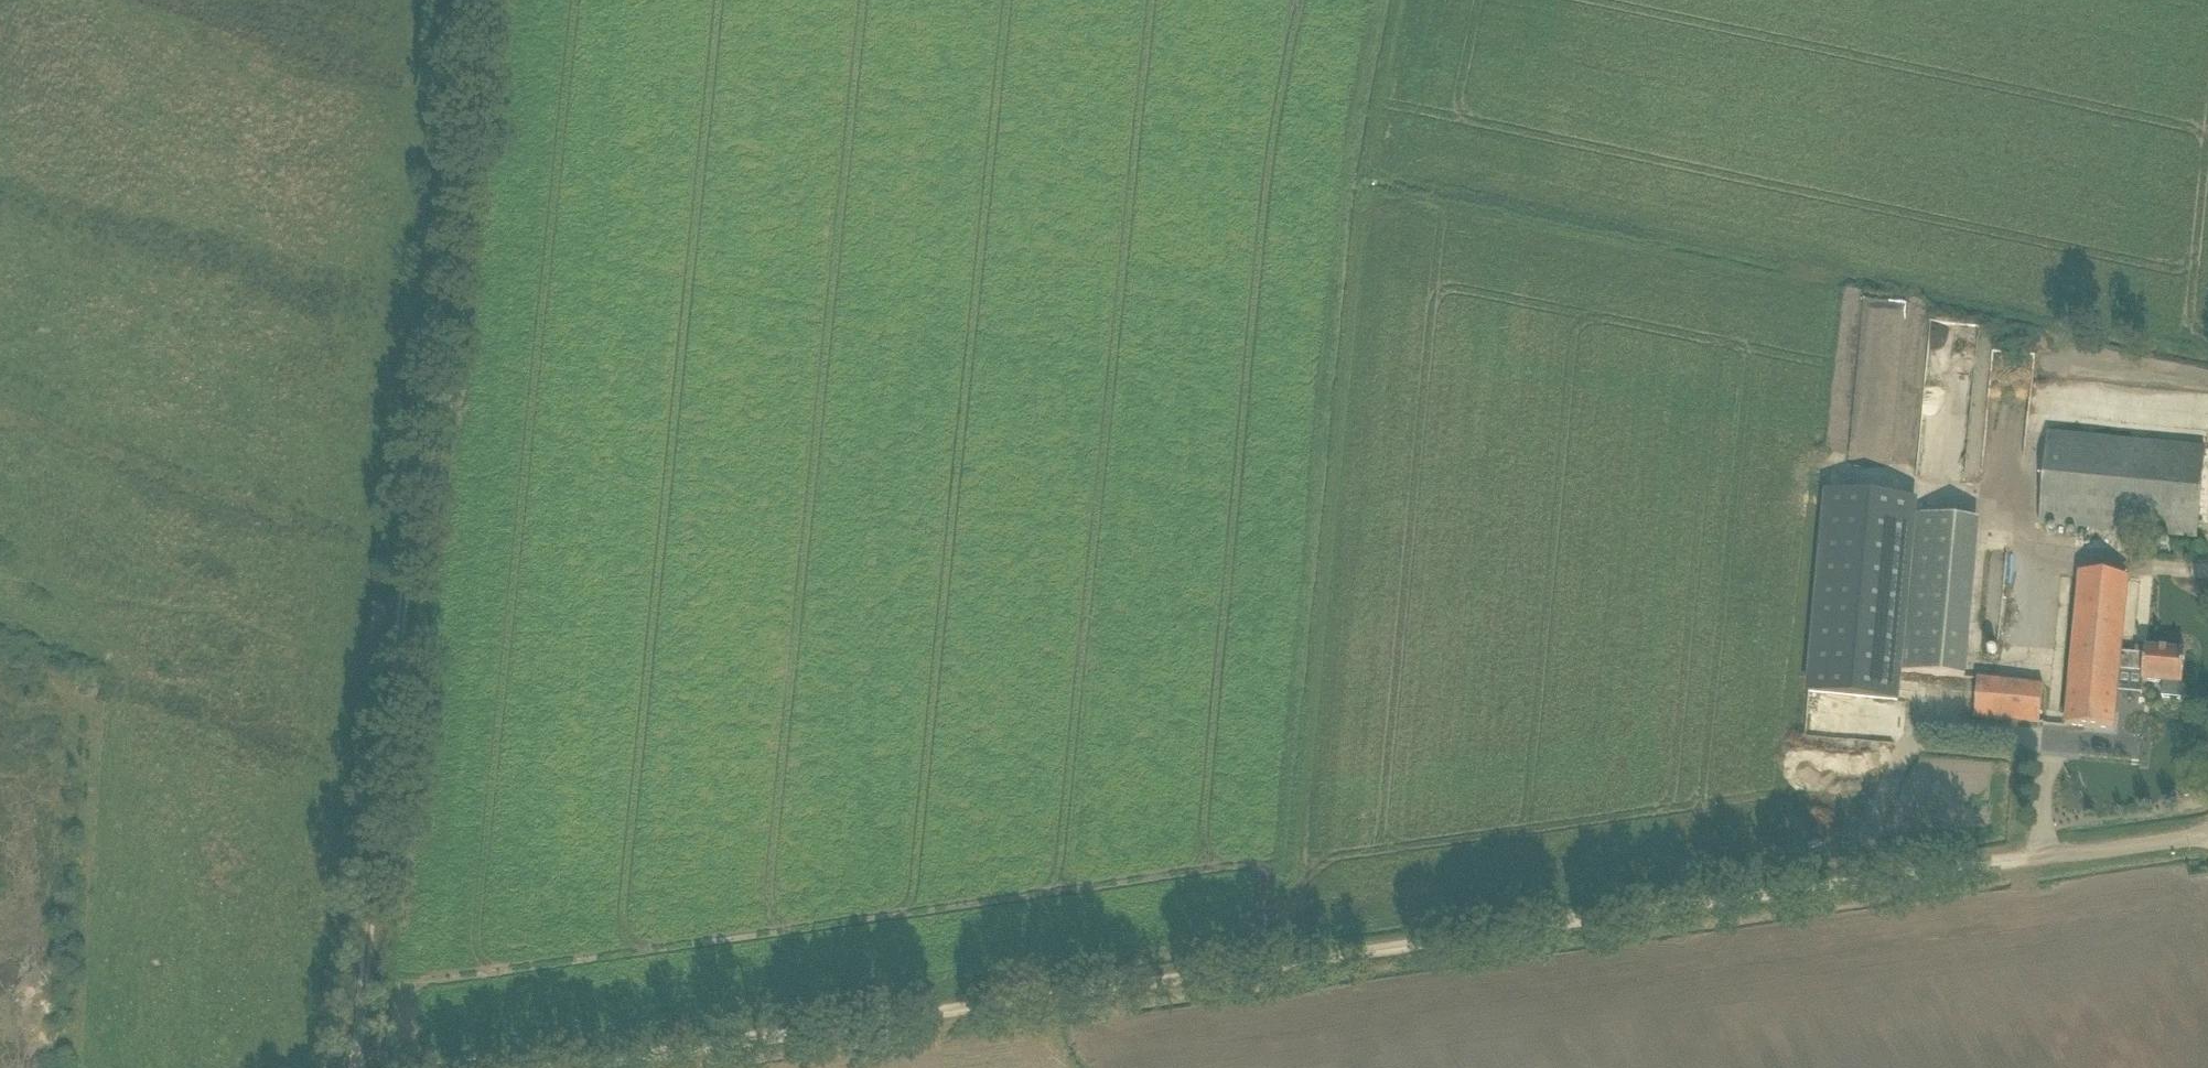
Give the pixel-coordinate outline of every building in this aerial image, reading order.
[(1865,297),(1856,423),(1895,426),(1904,300),(1865,297)] [(1926,379),(1973,384),(1979,326),(1932,322),(1926,379)] [(2040,523),(2197,538),(2205,448),(2049,431),(2040,523)] [(1901,702),(1904,669),(1919,513),(1920,499),(1826,491),(1807,693),(1901,702)] [(1982,519),(1919,513),(1904,669),(1967,676),(1982,519)] [(2085,573),(2066,725),(2114,730),(2120,671),(2144,673),(2143,681),(2183,684),(2186,652),(2149,649),(2148,656),(2127,654),(2134,578),(2085,573)] [(2044,683),(1979,676),(1975,716),(2040,722),(2044,683)]
